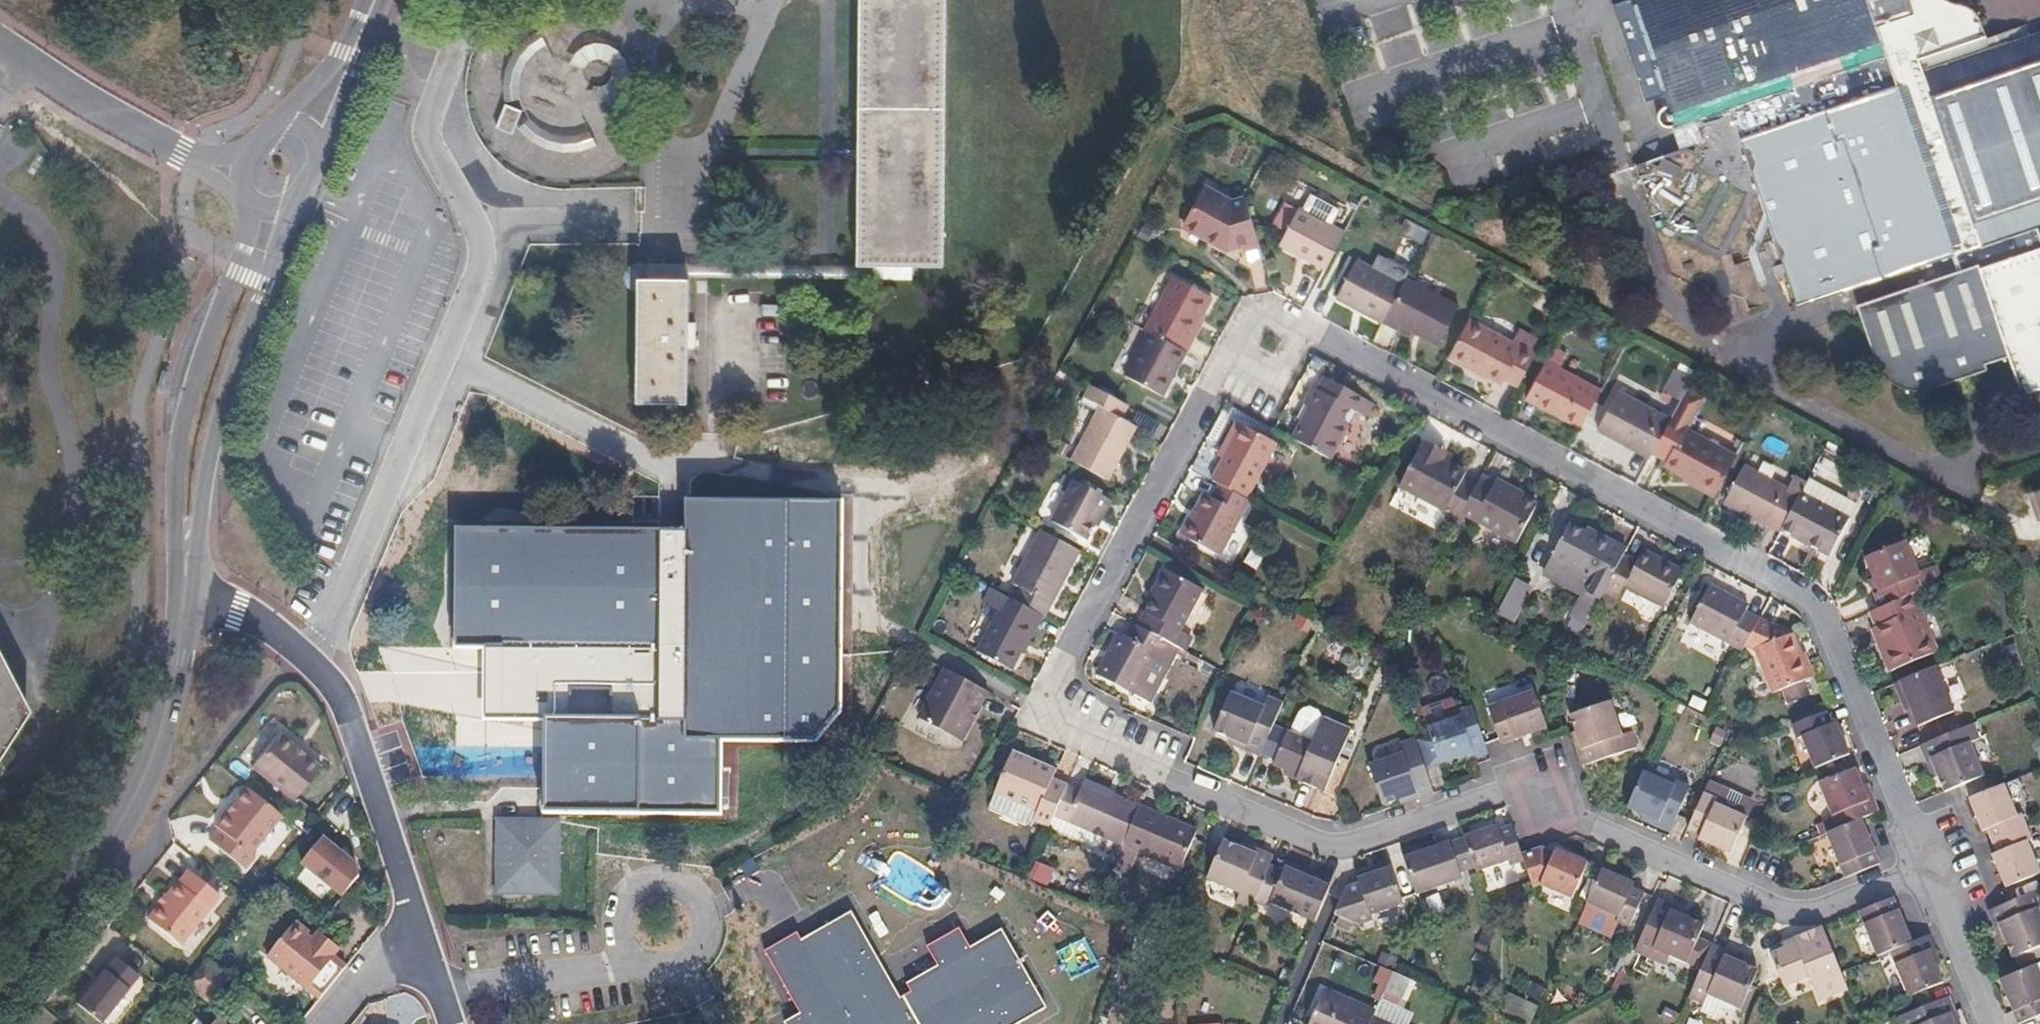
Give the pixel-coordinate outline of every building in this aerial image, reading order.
[(856,263),(646,261),(646,275),(638,275),(636,399),(684,399),(687,275),(909,275),(909,263),(942,263),(947,0),(861,0),(856,263)] [(1632,160),(1664,262),(1715,289),(1725,285),(1714,249),(1735,241),(1738,250),(1763,242),(1761,235),(1772,231),(1794,300),(1954,247),(1959,263),(1864,293),(1885,355),(1888,363),(1889,366),(1894,371),(1900,376),(1906,380),(1914,384),(1920,384),(1928,383),(1994,361),(1992,353),(2014,345),(2028,388),(2039,384),(2039,19),(1987,37),(1983,26),(1981,20),(1979,15),(1975,11),(1972,8),(1968,7),(1963,5),(1958,3),(1952,5),(1947,0),(1636,0),(1669,97),(1677,118),(1705,108),(1709,118),(1695,143),(1690,140),(1665,148),(1659,160),(1648,154),(1632,160)] [(546,45),(537,29),(525,36),(518,44),(510,54),(504,69),(502,81),(505,97),(520,93),(518,84),(520,74),(525,65),(530,58),(536,51),(546,45)] [(574,51),(569,61),(585,67),(588,61),(593,57),(602,56),(607,58),(610,65),(611,72),(608,79),(600,82),(594,84),(589,99),(602,100),(614,96),(623,88),(628,75),(627,63),(621,51),(610,43),(597,41),(583,44),(574,51)] [(522,111),(508,105),(498,127),(513,133),(522,111)] [(537,123),(531,118),(519,130),(526,139),(538,144),(553,150),(564,150),(576,149),(587,147),(596,143),(590,131),(579,134),(570,134),(562,134),(552,132),(543,127),(537,123)] [(1231,204),(1203,189),(1183,228),(1226,251),(1240,247),(1247,265),(1261,261),(1243,200),(1231,204)] [(1340,231),(1294,206),(1275,242),(1321,267),(1340,231)] [(1400,282),(1352,257),(1332,295),(1380,320),(1400,282)] [(1402,277),(1400,282),(1380,320),(1395,328),(1398,323),(1435,343),(1456,305),(1402,277)] [(1207,300),(1168,279),(1140,332),(1143,333),(1179,353),(1207,300)] [(1531,351),(1465,317),(1445,354),(1497,382),(1500,375),(1514,382),(1531,351)] [(1179,353),(1143,333),(1119,379),(1158,399),(1181,354),(1179,353)] [(1597,388),(1542,359),(1525,391),(1551,405),(1548,411),(1577,426),(1597,388)] [(1302,405),(1307,408),(1291,440),(1328,459),(1345,428),(1339,425),(1346,411),(1359,417),(1367,402),(1323,378),(1316,391),(1311,388),(1302,405)] [(1669,418),(1614,389),(1594,427),(1649,456),(1650,453),(1669,418)] [(1525,391),(1521,397),(1548,411),(1551,405),(1525,391)] [(1089,409),(1096,413),(1069,464),(1105,483),(1132,433),(1123,428),(1131,412),(1097,394),(1089,409)] [(1372,404),(1367,402),(1359,417),(1363,420),(1372,404)] [(1673,410),(1669,418),(1650,453),(1663,460),(1660,466),(1713,492),(1735,449),(1684,423),(1687,417),(1673,410)] [(1237,427),(1230,423),(1212,459),(1219,462),(1237,427)] [(1271,444),(1237,427),(1219,462),(1209,482),(1217,486),(1243,500),(1271,444)] [(1439,446),(1422,437),(1397,486),(1457,517),(1459,512),(1473,485),(1461,478),(1464,472),(1434,456),(1439,446)] [(1787,486),(1743,463),(1724,500),(1780,529),(1794,503),(1781,496),(1787,486)] [(1856,499),(1809,474),(1801,489),(1848,514),(1856,499)] [(1479,475),(1473,485),(1459,512),(1514,541),(1533,504),(1521,498),(1509,492),(1512,487),(1495,479),(1493,483),(1479,475)] [(1103,503),(1070,485),(1049,525),(1082,543),(1103,503)] [(1209,501),(1202,497),(1180,539),(1226,562),(1256,507),(1243,500),(1217,486),(1209,501)] [(1512,487),(1509,492),(1521,498),(1523,493),(1512,487)] [(1801,489),(1794,503),(1780,529),(1792,536),(1794,533),(1829,551),(1848,514),(1801,489)] [(2028,492),(2035,522),(2039,521),(2039,515),(2034,490),(2028,492)] [(719,815),(720,741),(816,741),(841,713),(841,501),(684,498),(684,530),(458,530),(459,642),(485,643),(485,714),(545,715),(543,815),(719,815)] [(1570,520),(1552,554),(1577,567),(1570,580),(1587,589),(1576,610),(1590,617),(1604,589),(1624,551),(1611,544),(1614,539),(1614,538),(1600,530),(1597,535),(1585,528),(1570,520)] [(1600,530),(1587,524),(1585,528),(1597,535),(1600,530)] [(1080,554),(1038,531),(1010,584),(1018,589),(1010,603),(1043,620),(1044,621),(1080,554)] [(1875,543),(1878,551),(1897,543),(1894,536),(1875,543)] [(1627,546),(1614,539),(1611,544),(1624,551),(1627,546)] [(1878,551),(1862,557),(1870,577),(1876,591),(1870,593),(1876,607),(1910,592),(1916,590),(1939,580),(1932,564),(1914,572),(1901,541),(1897,543),(1878,551)] [(1637,558),(1624,551),(1604,589),(1618,596),(1624,583),(1663,603),(1683,567),(1644,546),(1637,558)] [(1577,567),(1552,554),(1545,567),(1570,580),(1577,567)] [(1154,596),(1151,602),(1144,614),(1177,632),(1200,591),(1161,570),(1149,593),(1154,596)] [(1870,577),(1865,580),(1870,593),(1876,591),(1870,577)] [(1748,601),(1709,581),(1690,619),(1743,647),(1744,645),(1758,619),(1759,616),(1744,608),(1748,601)] [(981,606),(997,614),(973,657),(1008,676),(1023,648),(1027,650),(1043,620),(1010,603),(989,591),(981,606)] [(1872,625),(1868,627),(1874,641),(1878,639),(1890,669),(1930,653),(1912,609),(1916,607),(1910,592),(1876,607),(1867,611),(1872,625)] [(1154,596),(1149,593),(1146,599),(1151,602),(1154,596)] [(1144,614),(1137,628),(1176,648),(1183,635),(1177,632),(1144,614)] [(1758,619),(1744,645),(1757,652),(1774,694),(1810,680),(1800,657),(1790,632),(1785,634),(1758,619)] [(1105,654),(1108,656),(1096,679),(1142,704),(1162,666),(1180,675),(1190,656),(1176,648),(1137,628),(1132,625),(1124,639),(1115,634),(1105,654)] [(1878,639),(1874,641),(1886,671),(1890,669),(1878,639)] [(1805,655),(1800,657),(1810,680),(1815,678),(1805,655)] [(1934,665),(1898,680),(1910,708),(1916,723),(1952,709),(1934,665)] [(26,717),(0,666),(0,753),(26,717)] [(1180,675),(1162,666),(1142,704),(1159,713),(1180,675)] [(989,697),(949,674),(922,724),(960,742),(975,714),(979,716),(989,697)] [(1898,680),(1892,682),(1904,711),(1910,708),(1898,680)] [(1533,691),(1488,706),(1500,743),(1546,729),(1542,717),(1533,691)] [(1263,708),(1232,694),(1216,733),(1230,739),(1247,746),(1245,751),(1260,757),(1282,705),(1267,698),(1263,708)] [(1574,729),(1575,731),(1581,751),(1577,752),(1582,769),(1637,750),(1632,734),(1622,737),(1610,703),(1570,717),(1574,729)] [(1460,715),(1428,726),(1440,765),(1473,754),(1471,749),(1484,744),(1470,705),(1458,709),(1460,715)] [(1796,736),(1800,735),(1814,767),(1849,753),(1835,721),(1831,723),(1825,709),(1791,723),(1796,736)] [(1329,721),(1324,719),(1317,733),(1323,735),(1329,721)] [(1312,744),(1288,733),(1274,766),(1286,772),(1298,777),(1296,781),(1324,793),(1350,730),(1329,721),(1323,735),(1317,733),(1312,744)] [(1944,734),(1930,756),(1937,774),(1943,790),(1958,785),(1983,776),(1970,741),(1978,738),(1972,723),(1944,734)] [(291,743),(275,730),(250,760),(291,794),(316,763),(301,750),(298,753),(289,745),(291,743)] [(1743,740),(1733,734),(1729,743),(1739,749),(1743,740)] [(1944,734),(1920,744),(1924,756),(1929,754),(1930,756),(1944,734)] [(1403,753),(1368,765),(1382,805),(1400,799),(1416,793),(1418,798),(1432,794),(1413,737),(1399,742),(1403,753)] [(1230,739),(1228,743),(1245,751),(1247,746),(1230,739)] [(291,743),(289,745),(298,753),(301,750),(291,743)] [(1009,752),(1007,757),(1043,772),(1045,767),(1009,752)] [(1930,756),(1926,762),(1932,776),(1937,774),(1930,756)] [(1043,772),(1007,757),(992,792),(1036,811),(1032,820),(1047,827),(1051,817),(1065,786),(1048,779),(1052,770),(1045,767),(1043,772)] [(1854,766),(1817,782),(1836,827),(1858,818),(1873,812),(1861,784),(1854,766)] [(1674,784),(1642,770),(1626,807),(1658,821),(1660,817),(1673,822),(1689,786),(1676,780),(1674,784)] [(1286,772),(1284,776),(1296,781),(1298,777),(1286,772)] [(228,807),(225,804),(213,819),(218,823),(208,836),(243,864),(254,852),(249,848),(279,810),(243,781),(231,797),(234,799),(228,807)] [(1866,782),(1861,784),(1873,812),(1877,810),(1866,782)] [(2002,784),(1968,797),(1980,830),(1985,828),(1990,841),(2025,827),(2020,814),(2016,816),(2004,784),(2002,784)] [(1083,794),(1065,786),(1051,817),(1120,847),(1138,808),(1086,786),(1083,794)] [(1720,787),(1716,797),(1714,802),(1746,816),(1751,805),(1749,800),(1720,787)] [(1716,797),(1703,791),(1687,829),(1700,834),(1698,838),(1730,852),(1746,816),(1714,802),(1716,797)] [(1418,798),(1416,793),(1400,799),(1401,804),(1418,798)] [(234,799),(231,797),(225,804),(228,807),(234,799)] [(1138,808),(1120,847),(1190,877),(1208,838),(1138,808)] [(1836,827),(1825,832),(1843,878),(1878,864),(1858,818),(1836,827)] [(556,820),(496,819),(494,892),(554,893),(556,820)] [(1497,825),(1462,837),(1474,871),(1509,860),(1510,863),(1523,859),(1521,853),(1511,825),(1498,830),(1497,825)] [(2025,827),(1990,841),(1994,851),(1989,853),(2002,888),(2038,874),(2024,839),(2029,838),(2025,827)] [(300,862),(342,896),(366,867),(324,833),(300,862)] [(1431,847),(1429,841),(1399,851),(1401,856),(1431,847)] [(1431,847),(1401,856),(1414,894),(1461,879),(1448,841),(1431,847)] [(1240,850),(1224,843),(1207,882),(1240,897),(1236,906),(1248,911),(1252,903),(1269,866),(1272,858),(1259,853),(1257,857),(1240,850)] [(1242,845),(1240,850),(1257,857),(1259,853),(1242,845)] [(1521,853),(1523,859),(1532,885),(1541,882),(1570,896),(1587,860),(1555,845),(1553,850),(1543,845),(1521,853)] [(1284,867),(1286,868),(1313,880),(1314,876),(1286,863),(1284,867)] [(1357,881),(1345,885),(1333,913),(1358,924),(1371,920),(1369,915),(1402,904),(1389,865),(1356,876),(1357,881)] [(1634,880),(1601,865),(1585,901),(1617,915),(1615,920),(1616,920),(1629,926),(1644,891),(1632,885),(1634,880)] [(165,892),(159,900),(148,913),(180,938),(219,891),(188,866),(165,892)] [(1268,904),(1270,905),(1312,924),(1328,887),(1313,880),(1286,868),(1284,867),(1282,872),(1269,866),(1252,903),(1266,909),(1268,904)] [(833,942),(853,953),(851,960),(845,958),(828,1022),(834,1023),(905,1023),(903,1021),(903,1017),(906,996),(916,990),(939,998),(990,967),(948,900),(921,911),(894,869),(877,881),(869,880),(862,868),(823,893),(831,901),(833,942)] [(165,892),(161,889),(155,897),(159,900),(165,892)] [(1988,910),(2039,936),(2039,909),(2039,906),(2039,890),(2004,904),(1988,910)] [(1892,896),(1858,910),(1877,956),(1889,951),(1911,942),(1892,896)] [(1693,913),(1657,897),(1634,950),(1652,958),(1658,945),(1701,964),(1711,943),(1717,929),(1691,917),(1693,913)] [(1585,901),(1578,919),(1607,932),(1612,929),(1616,920),(1615,920),(1617,915),(1585,901)] [(1998,924),(2005,940),(2013,956),(2039,945),(2039,936),(1988,910),(1987,910),(1994,926),(1998,924)] [(290,921),(264,953),(317,996),(344,963),(329,951),(334,943),(320,932),(314,940),(290,921)] [(1998,924),(1994,926),(2001,942),(2005,940),(1998,924)] [(1784,947),(1770,953),(1782,983),(1783,986),(1807,977),(1812,989),(1819,986),(1824,999),(1848,989),(1840,971),(1821,926),(1791,938),(1793,943),(1784,947)] [(1928,935),(1924,936),(1935,963),(1939,962),(1928,935)] [(1911,942),(1889,951),(1907,996),(1922,990),(1942,982),(1935,963),(1924,936),(1916,940),(1911,942)] [(1711,943),(1701,964),(1688,995),(1703,1001),(1708,992),(1740,1007),(1750,985),(1757,969),(1740,962),(1724,954),(1726,950),(1711,943)] [(1726,950),(1724,954),(1740,962),(1742,957),(1726,950)] [(123,958),(85,1005),(108,1023),(110,1023),(147,978),(123,958)] [(224,972),(206,958),(187,983),(204,997),(224,972)] [(1999,977),(2018,1022),(2039,1013),(2039,970),(2037,962),(1999,977)] [(229,977),(224,972),(204,997),(210,1001),(229,977)] [(1819,986),(1812,989),(1817,1002),(1824,999),(1819,986)] [(1324,990),(1309,1023),(1369,1023),(1372,1017),(1374,1012),(1324,990)] [(1896,1017),(1898,1023),(1955,1023),(1950,1012),(1954,1011),(1948,996),(1927,1004),(1896,1017)] [(1950,1012),(1955,1023),(1960,1023),(1954,1011),(1950,1012)]
